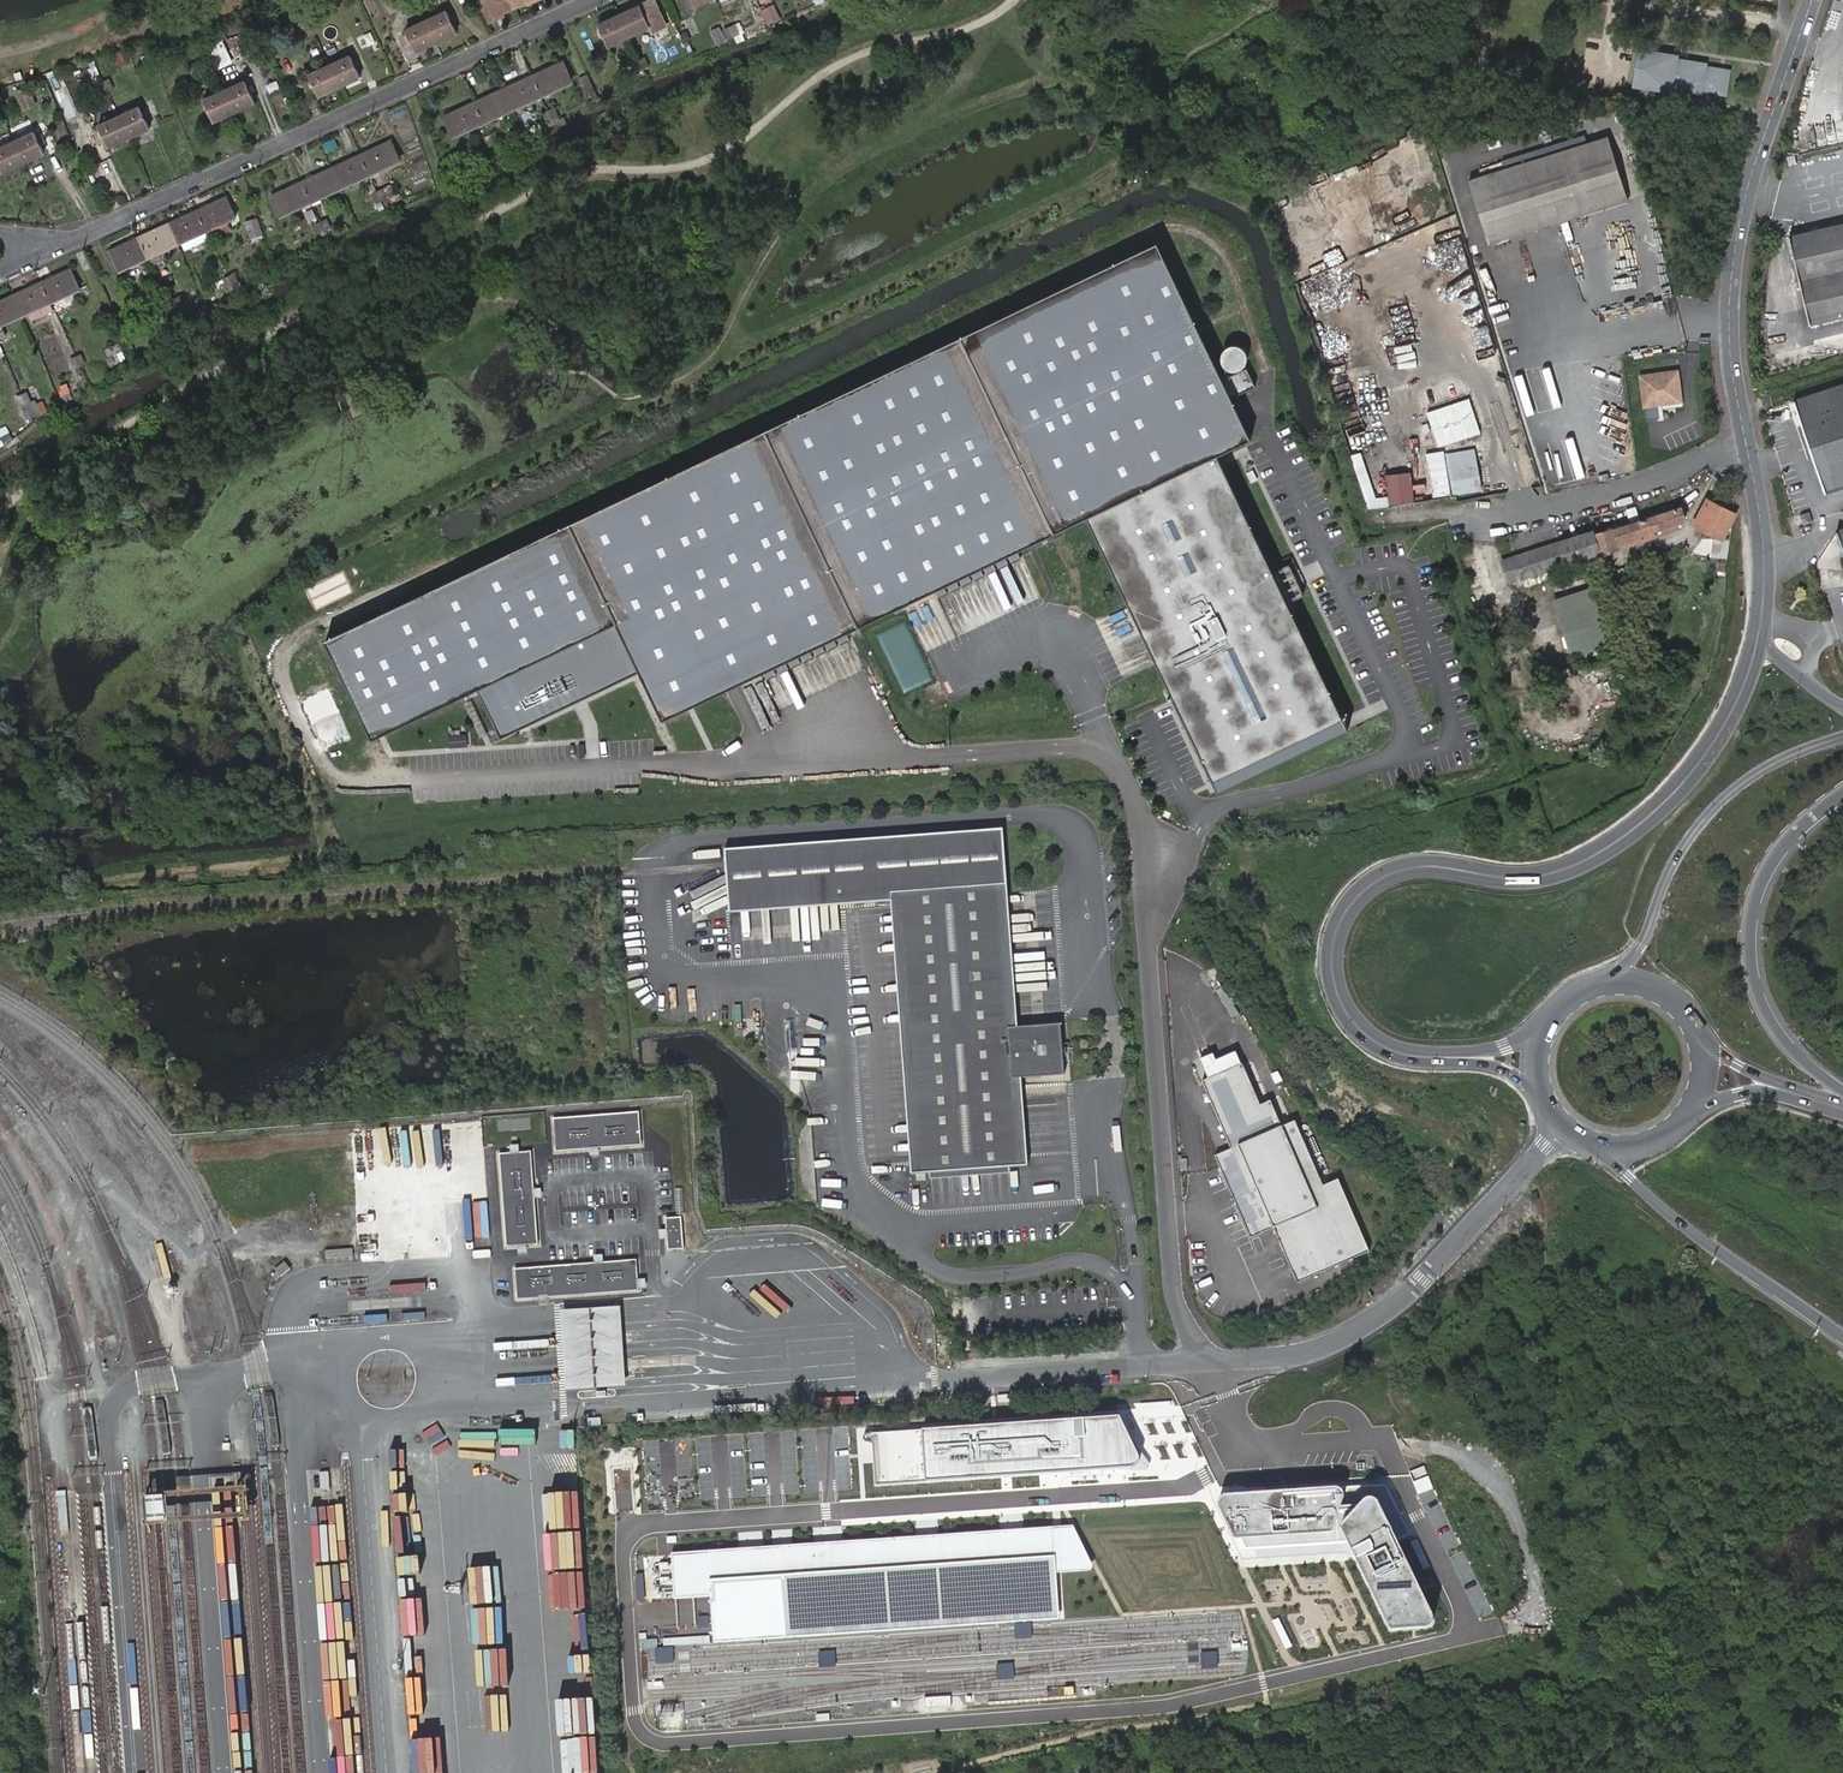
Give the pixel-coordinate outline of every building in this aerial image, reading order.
[(485,17),(494,13),(495,16),(515,7),(512,0),(478,0),(485,17)] [(628,36),(648,27),(651,33),(666,26),(655,0),(653,0),(644,4),(646,10),(642,11),(640,5),(619,15),(628,36)] [(426,20),(435,41),(456,31),(447,11),(426,20)] [(598,24),(607,45),(628,36),(619,15),(598,24)] [(415,51),(435,41),(426,20),(405,30),(415,51)] [(316,23),(311,25),(315,33),(320,30),(316,23)] [(729,25),(733,33),(738,45),(747,41),(744,35),(746,34),(741,23),(736,25),(735,23),(729,25)] [(315,33),(311,25),(305,27),(309,35),(315,33)] [(728,36),(733,33),(729,25),(724,28),(728,36)] [(720,28),(712,32),(718,46),(726,42),(720,28)] [(688,32),(683,34),(688,43),(693,41),(688,32)] [(214,68),(231,62),(222,41),(206,49),(211,60),(214,68)] [(330,64),(339,85),(359,76),(350,55),(330,64)] [(1674,61),(1638,55),(1633,87),(1668,93),(1669,90),(1698,95),(1699,92),(1723,97),(1727,75),(1702,71),(1703,69),(1673,64),(1674,61)] [(638,58),(642,67),(647,65),(643,56),(638,58)] [(636,70),(642,67),(638,58),(633,61),(636,70)] [(214,68),(211,60),(205,63),(209,70),(214,68)] [(532,74),(541,94),(571,80),(561,60),(532,74)] [(319,95),(339,85),(330,64),(309,74),(319,95)] [(502,87),(512,108),(541,94),(532,74),(502,87)] [(602,107),(588,76),(577,81),(591,113),(602,107)] [(110,80),(105,82),(108,90),(113,88),(110,80)] [(108,90),(105,82),(99,85),(103,92),(108,90)] [(224,91),(234,111),(254,102),(245,82),(224,91)] [(24,84),(13,88),(22,107),(33,102),(24,84)] [(483,121),(512,108),(502,87),(473,101),(483,121)] [(213,121),(234,111),(224,91),(203,101),(213,121)] [(453,135),(483,121),(473,101),(444,114),(453,135)] [(553,122),(551,117),(548,109),(544,101),(533,106),(545,126),(553,122)] [(548,109),(551,117),(556,115),(553,107),(548,109)] [(120,116),(129,136),(149,127),(140,108),(120,116)] [(107,146),(129,136),(120,116),(97,126),(107,146)] [(489,134),(493,142),(498,140),(494,132),(489,134)] [(14,141),(24,162),(44,153),(35,133),(14,141)] [(11,134),(0,140),(0,145),(1,147),(14,141),(11,134)] [(488,144),(493,142),(489,134),(483,137),(488,144)] [(1485,243),(1624,200),(1606,139),(1466,181),(1485,243)] [(360,154),(370,174),(398,161),(389,140),(360,154)] [(24,162),(14,141),(1,147),(0,148),(0,166),(3,171),(24,162)] [(331,168),(340,187),(370,174),(360,154),(331,168)] [(311,201),(340,187),(331,168),(302,181),(311,201)] [(282,214),(311,201),(302,181),(272,194),(282,214)] [(377,190),(381,199),(387,196),(383,188),(377,190)] [(376,201),(381,199),(377,190),(372,193),(376,201)] [(206,230),(235,216),(226,196),(197,210),(206,230)] [(167,223),(176,243),(206,230),(197,210),(167,223)] [(320,221),(324,229),(330,226),(326,218),(320,221)] [(319,232),(324,229),(320,221),(315,223),(319,232)] [(170,246),(176,243),(167,223),(139,236),(147,256),(170,246)] [(1842,317),(1842,223),(1788,236),(1809,325),(1842,317)] [(109,250),(118,270),(147,256),(139,236),(109,250)] [(1155,240),(763,427),(766,434),(857,625),(1087,515),(1213,779),(1343,717),(1291,608),(1276,577),(1217,453),(1250,437),(1231,396),(1255,385),(1246,367),(1242,368),(1242,366),(1244,363),(1246,358),(1246,353),(1245,351),(1244,349),(1240,345),(1235,343),(1232,343),(1229,344),(1225,347),(1221,351),(1220,353),(1218,348),(1209,353),(1155,240)] [(170,246),(147,256),(153,268),(175,258),(170,246)] [(50,302),(79,288),(70,268),(41,282),(50,302)] [(227,276),(231,284),(236,281),(233,273),(227,276)] [(226,287),(231,284),(227,276),(222,278),(226,287)] [(12,295),(20,315),(50,302),(41,282),(12,295)] [(20,315),(12,295),(0,301),(0,324),(2,324),(20,315)] [(171,308),(174,315),(180,313),(176,305),(171,308)] [(169,318),(174,315),(171,308),(165,310),(169,318)] [(0,324),(0,341),(8,337),(2,324),(0,324)] [(74,357),(78,365),(83,362),(80,355),(74,357)] [(73,367),(78,365),(74,357),(69,359),(73,367)] [(1642,406),(1679,402),(1675,374),(1638,379),(1642,406)] [(1793,401),(1823,492),(1842,485),(1842,384),(1793,401)] [(21,394),(24,402),(30,399),(27,391),(21,394)] [(19,404),(24,402),(21,394),(15,397),(19,404)] [(1671,408),(1656,410),(1658,425),(1674,423),(1671,408)] [(1449,420),(1455,443),(1482,436),(1476,413),(1449,420)] [(766,434),(572,527),(620,626),(643,675),(667,724),(861,632),(857,625),(766,434)] [(1475,449),(1445,454),(1452,495),(1483,490),(1475,449)] [(1387,474),(1392,505),(1417,501),(1412,470),(1387,474)] [(1696,524),(1720,536),(1734,513),(1708,501),(1696,524)] [(1595,529),(1514,556),(1521,578),(1656,536),(1655,530),(1684,521),(1681,507),(1597,533),(1595,529)] [(1798,515),(1801,525),(1812,522),(1808,512),(1798,515)] [(1684,521),(1655,530),(1656,536),(1681,529),(1684,521)] [(620,626),(572,527),(328,643),(376,742),(481,692),(620,626)] [(1711,553),(1728,557),(1732,540),(1715,536),(1711,553)] [(1521,578),(1514,556),(1502,559),(1510,581),(1521,578)] [(1307,600),(1292,569),(1276,577),(1291,608),(1307,600)] [(1591,587),(1552,599),(1571,658),(1610,646),(1591,587)] [(620,626),(481,692),(504,741),(643,675),(620,626)] [(1343,717),(1213,779),(1219,791),(1348,729),(1343,717)] [(1007,893),(1002,830),(724,851),(725,866),(726,873),(730,882),(727,883),(727,884),(731,892),(728,894),(728,895),(727,895),(732,903),(728,905),(729,914),(739,913),(739,905),(890,893),(890,902),(895,901),(895,898),(899,898),(919,1169),(915,1169),(915,1165),(910,1166),(911,1175),(929,1173),(1008,1167),(1027,1166),(1026,1157),(1022,1157),(1022,1161),(1018,1161),(1012,1087),(1021,1086),(1020,1078),(1064,1075),(1063,1061),(1069,1060),(1068,1043),(1061,1043),(1060,1025),(1017,1028),(1008,1029),(998,890),(1002,890),(1002,894),(1007,893)] [(1002,890),(998,890),(1008,1029),(1017,1028),(1007,893),(1002,894),(1002,890)] [(739,905),(739,913),(890,902),(890,893),(739,905)] [(895,901),(890,902),(910,1166),(915,1165),(915,1169),(919,1169),(899,898),(895,898),(895,901)] [(1211,968),(1208,970),(1207,973),(1208,976),(1210,978),(1213,978),(1216,976),(1217,974),(1216,971),(1214,969),(1211,968)] [(1220,984),(1213,988),(1233,1019),(1239,1015),(1220,984)] [(1273,1229),(1297,1284),(1369,1253),(1338,1180),(1322,1187),(1294,1122),(1281,1128),(1270,1102),(1260,1106),(1239,1058),(1232,1055),(1215,1062),(1213,1056),(1200,1061),(1203,1067),(1196,1070),(1202,1083),(1199,1084),(1228,1151),(1215,1157),(1250,1239),(1273,1229)] [(1026,1157),(1021,1086),(1012,1087),(1018,1161),(1022,1161),(1022,1157),(1026,1157)] [(555,1151),(641,1145),(639,1112),(553,1118),(555,1151)] [(506,1247),(538,1244),(530,1151),(498,1154),(506,1247)] [(929,1173),(930,1178),(1009,1173),(1008,1167),(929,1173)] [(682,1217),(665,1218),(668,1250),(684,1249),(682,1217)] [(514,1269),(517,1299),(639,1291),(636,1259),(514,1269)] [(565,1367),(567,1391),(626,1386),(625,1364),(620,1306),(560,1311),(565,1367)] [(1117,1421),(871,1436),(874,1484),(1148,1470),(1117,1421)] [(523,1427),(522,1445),(577,1446),(577,1428),(523,1427)] [(580,1492),(539,1492),(539,1528),(580,1528),(580,1492)] [(1379,1492),(1222,1506),(1247,1551),(1349,1543),(1397,1639),(1444,1628),(1379,1492)] [(1077,1527),(673,1559),(676,1597),(714,1594),(718,1642),(1061,1615),(1058,1573),(1097,1570),(1077,1527)] [(1475,1599),(1480,1614),(1492,1611),(1487,1595),(1475,1599)] [(597,1698),(565,1697),(564,1734),(596,1734),(597,1698)] [(599,1739),(558,1738),(558,1772),(598,1772),(599,1739)]
